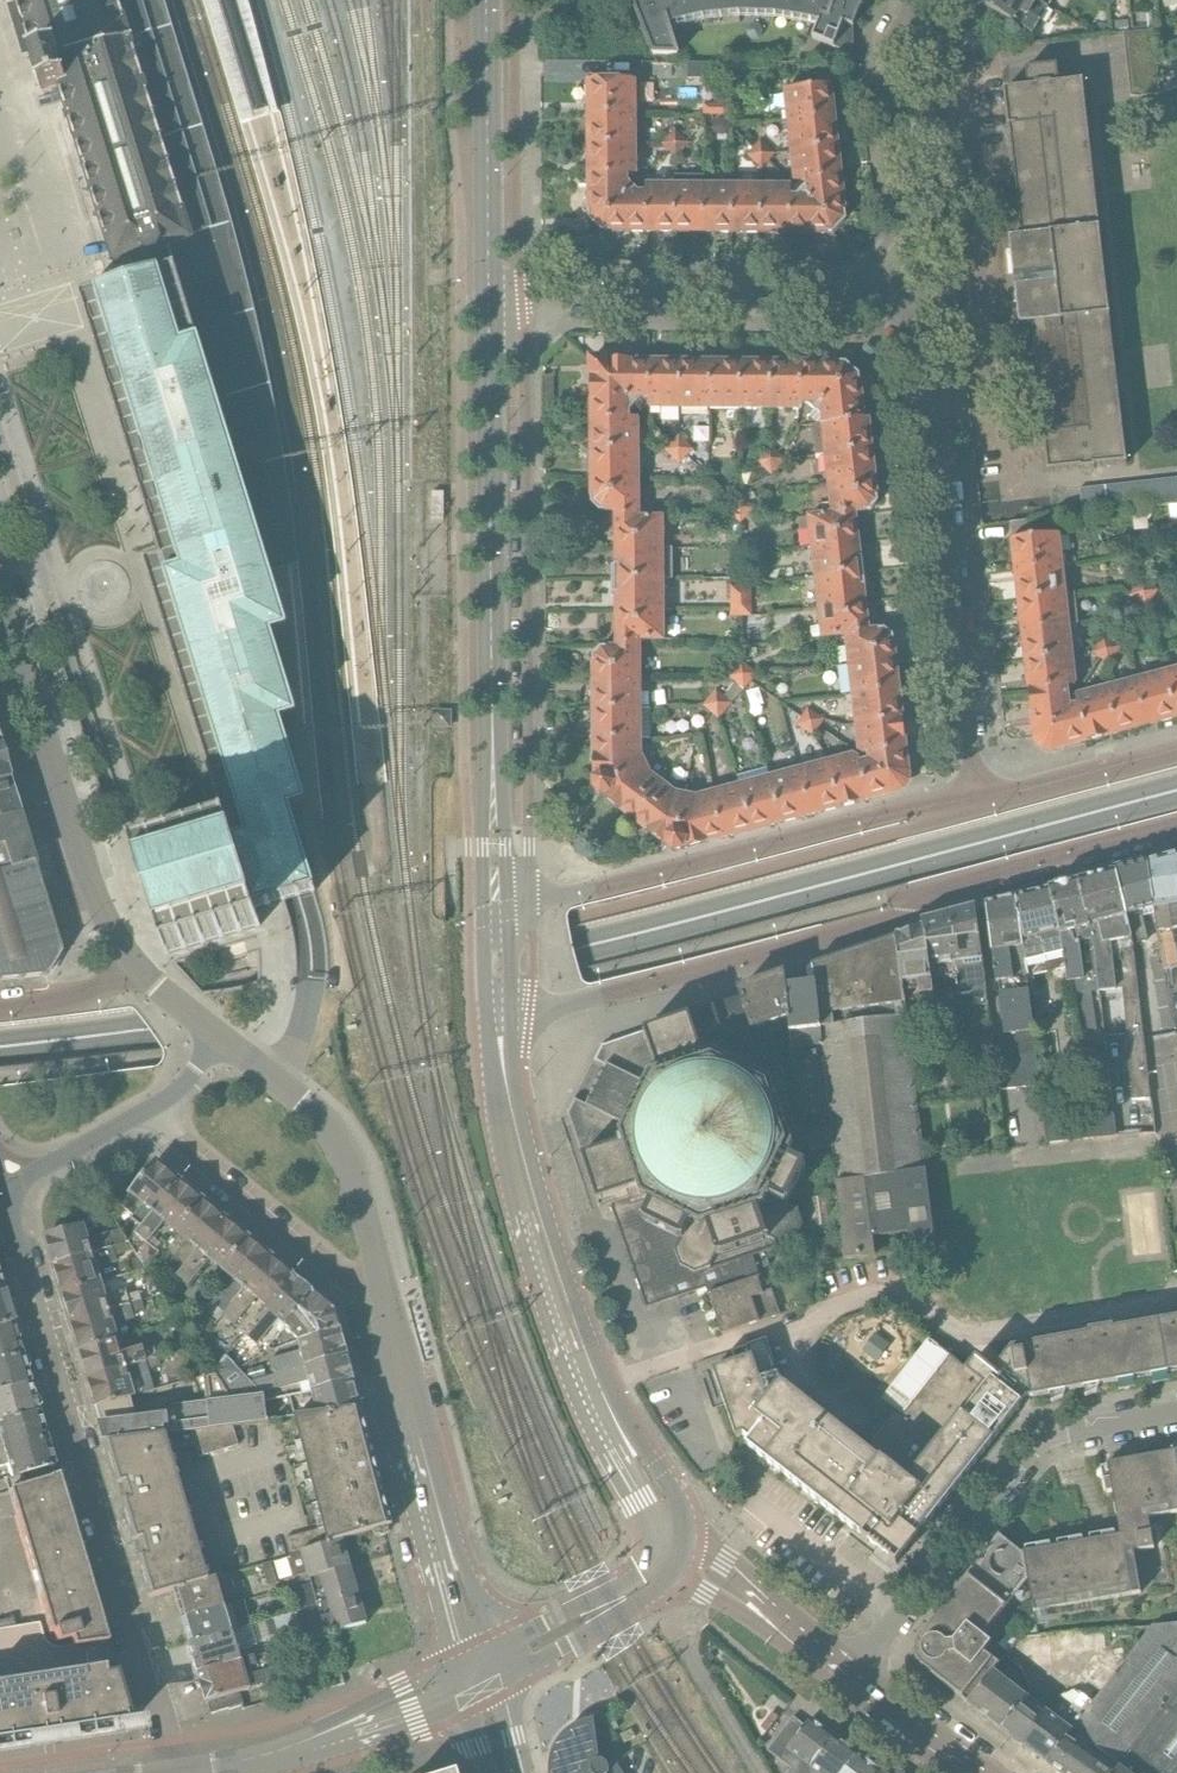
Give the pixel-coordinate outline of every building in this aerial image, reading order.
[(173,247),(202,238),(129,0),(17,0),(34,57),(32,57),(43,91),(60,86),(115,265),(173,247)] [(855,28),(865,2),(866,0),(632,0),(654,56),(679,56),(670,26),(704,18),(707,18),(740,14),(744,14),(777,15),(782,16),(812,22),(819,24),(813,40),(842,51),(851,27),(855,28)] [(1049,8),(1035,0),(988,0),(984,6),(1034,35),(1050,8),(1049,8)] [(1126,53),(1155,50),(1153,30),(1124,33),(1126,53)] [(958,51),(1016,45),(991,31),(968,33),(958,51)] [(689,79),(719,79),(719,64),(689,64),(689,79)] [(1123,424),(1103,249),(1115,248),(1118,271),(1176,265),(1176,192),(1109,200),(1113,233),(1101,235),(1084,82),(1060,85),(1057,66),(1026,69),(1028,88),(1005,90),(1009,128),(1011,128),(1016,170),(1015,170),(1023,238),(1010,239),(1020,328),(1033,326),(1046,436),(1044,436),(1048,474),(1080,471),(1080,472),(1096,470),(1096,469),(1127,465),(1123,424)] [(589,115),(637,114),(637,81),(589,82),(589,115)] [(788,123),(836,117),(832,86),(784,92),(788,123)] [(703,116),(719,116),(719,104),(704,104),(703,116)] [(734,116),(735,116),(735,105),(719,104),(719,116),(734,116)] [(589,146),(637,146),(637,114),(589,115),(589,146)] [(791,153),(839,147),(836,117),(788,123),(791,153)] [(669,137),(676,144),(684,137),(676,129),(669,137)] [(669,137),(661,145),(669,152),(676,144),(669,137)] [(676,144),(683,151),(691,144),(684,137),(676,144)] [(754,148),(761,155),(769,147),(761,140),(754,148)] [(676,144),(669,152),(676,158),(683,151),(676,144)] [(590,177),(629,176),(638,176),(637,146),(589,146),(590,177)] [(761,155),(769,162),(777,154),(769,147),(761,155)] [(794,180),(842,174),(839,147),(791,153),(794,180)] [(755,163),(761,155),(754,148),(747,156),(755,163)] [(761,155),(755,163),(762,170),(769,162),(761,155)] [(802,192),(842,228),(848,222),(842,174),(794,180),(794,183),(806,182),(806,188),(802,192)] [(590,220),(596,226),(634,188),(629,182),(629,176),(590,177),(590,220)] [(647,233),(676,234),(676,185),(646,184),(646,193),(647,233)] [(676,234),(706,234),(706,185),(676,185),(676,234)] [(706,234),(732,234),(733,185),(706,185),(706,234)] [(732,234),(762,234),(762,185),(733,185),(732,234)] [(762,234),(792,234),(792,197),(792,186),(762,185),(762,234)] [(603,233),(647,233),(646,193),(639,192),(634,188),(596,226),(603,233)] [(835,235),(842,228),(802,192),(797,197),(792,197),(792,234),(835,235)] [(298,717),(273,636),(273,635),(289,630),(180,266),(97,292),(184,570),(167,575),(248,837),(234,842),(256,910),(299,897),(316,891),(290,809),(307,804),(281,722),(298,717)] [(630,413),(638,405),(591,359),(592,425),(640,424),(640,421),(648,422),(648,410),(648,406),(641,414),(630,413)] [(643,401),(649,401),(650,360),(591,359),(638,405),(643,401)] [(648,410),(680,410),(681,360),(650,360),(649,401),(649,405),(648,406),(648,410)] [(680,410),(711,411),(711,361),(681,360),(680,410)] [(711,411),(740,411),(741,361),(711,361),(711,411)] [(752,411),(771,411),(771,361),(741,361),(740,411),(741,411),(740,419),(751,419),(752,411)] [(771,411),(798,411),(798,362),(771,361),(771,411)] [(809,405),(816,412),(854,369),(847,362),(798,362),(798,411),(800,411),(804,408),(804,405),(809,405)] [(823,423),(865,418),(860,374),(854,369),(816,412),(822,417),(823,423)] [(825,457),(873,452),(869,418),(865,419),(865,418),(823,423),(823,424),(814,425),(817,456),(825,455),(825,457)] [(592,454),(640,453),(640,424),(592,425),(592,454)] [(673,442),(681,449),(688,442),(680,434),(673,442)] [(666,450),(673,457),(681,449),(673,442),(666,450)] [(688,457),(696,449),(688,442),(681,449),(688,457)] [(771,445),(764,454),(772,461),(780,452),(771,445)] [(688,457),(681,449),(673,457),(681,465),(688,457)] [(780,453),(780,452),(772,461),(780,468),(788,460),(780,453)] [(829,488),(876,482),(873,452),(825,457),(829,488)] [(592,481),(641,480),(640,453),(592,454),(592,481)] [(757,462),(765,469),(772,461),(764,454),(757,462)] [(765,469),(773,476),(780,468),(772,461),(765,469)] [(617,518),(641,517),(641,480),(592,481),(593,503),(601,511),(617,512),(617,518)] [(1111,513),(1176,505),(1176,481),(1108,489),(1111,513)] [(831,513),(856,513),(872,512),(878,502),(876,482),(829,488),(831,513)] [(749,502),(742,494),(734,502),(741,509),(749,502)] [(726,509),(734,516),(741,509),(734,502),(726,509)] [(749,517),(756,509),(749,502),(741,509),(749,517)] [(734,516),(741,524),(749,517),(741,509),(734,516)] [(812,549),(860,544),(856,513),(831,513),(808,516),(812,549)] [(617,550),(665,549),(665,517),(641,517),(617,518),(617,550)] [(1016,572),(1064,566),(1060,534),(1039,537),(1037,521),(1012,524),(1014,540),(1012,540),(1016,572)] [(815,578),(867,573),(865,558),(861,558),(860,544),(812,549),(815,578)] [(613,580),(665,580),(673,580),(673,549),(665,549),(617,550),(617,565),(613,565),(613,580)] [(1019,601),(1067,595),(1064,566),(1016,572),(1019,601)] [(818,608),(866,604),(864,587),(869,586),(867,573),(815,578),(818,608)] [(1136,586),(1146,592),(1151,585),(1142,579),(1136,586)] [(617,611),(665,610),(665,580),(613,580),(613,594),(617,594),(617,611)] [(1146,592),(1155,598),(1160,590),(1151,585),(1146,592)] [(731,602),(742,602),(742,586),(731,587),(731,602)] [(742,586),(742,602),(753,601),(752,586),(742,586)] [(1141,600),(1146,592),(1136,586),(1132,594),(1141,600)] [(1155,598),(1146,592),(1141,600),(1149,606),(1155,598)] [(1023,634),(1071,628),(1071,626),(1079,625),(1076,594),(1067,595),(1019,601),(1023,634)] [(753,614),(753,601),(742,602),(742,617),(754,616),(753,614)] [(732,610),(732,617),(742,617),(742,602),(731,602),(732,610)] [(845,637),(870,632),(866,604),(818,608),(822,640),(845,637)] [(617,648),(642,647),(641,642),(665,642),(665,641),(665,627),(665,610),(617,611),(617,648)] [(1026,663),(1074,657),(1071,628),(1023,634),(1026,663)] [(849,665),(897,660),(894,637),(885,630),(870,632),(845,637),(849,665)] [(1098,644),(1107,650),(1113,641),(1104,635),(1098,644)] [(1107,650),(1116,656),(1122,647),(1113,641),(1107,650)] [(1107,650),(1098,644),(1092,653),(1101,659),(1107,650)] [(594,683),(642,683),(642,647),(617,648),(601,648),(593,656),(594,683)] [(1116,656),(1107,650),(1101,659),(1110,665),(1116,656)] [(1030,695),(1069,691),(1069,688),(1078,687),(1074,657),(1026,663),(1030,695)] [(744,675),(751,667),(743,660),(736,668),(744,675)] [(852,694),(900,689),(897,660),(849,665),(852,694)] [(744,675),(752,682),(760,674),(751,667),(744,675)] [(729,677),(737,684),(744,675),(736,668),(729,677)] [(1176,719),(1176,668),(1164,672),(1176,719)] [(1147,727),(1176,719),(1164,672),(1135,679),(1147,727)] [(744,675),(737,684),(745,691),(745,690),(752,682),(744,675)] [(1119,734),(1147,727),(1135,679),(1107,687),(1119,734)] [(594,709),(642,709),(642,683),(594,683),(594,709)] [(1088,743),(1119,734),(1107,687),(1076,695),(1078,705),(1071,706),(1044,748),(1046,748),(1048,749),(1050,749),(1052,748),(1087,739),(1088,743)] [(719,705),(726,696),(717,689),(710,697),(719,705)] [(855,725),(904,720),(900,689),(852,694),(855,725)] [(1043,746),(1044,748),(1071,706),(1069,691),(1030,695),(1032,714),(1035,713),(1038,738),(1038,741),(1039,743),(1041,745),(1043,746)] [(719,705),(727,712),(734,703),(726,696),(719,705)] [(703,706),(711,713),(719,705),(710,697),(703,706)] [(719,705),(711,713),(720,720),(721,719),(727,712),(719,705)] [(817,713),(809,707),(802,716),(811,722),(817,713)] [(454,709),(436,709),(435,726),(453,727),(454,709)] [(594,741),(643,740),(642,709),(594,709),(594,741)] [(811,722),(821,728),(827,719),(817,713),(811,722)] [(797,725),(806,731),(811,722),(802,716),(797,725)] [(859,752),(904,751),(907,751),(904,720),(855,725),(859,752)] [(806,731),(815,737),(821,728),(811,722),(806,731)] [(594,791),(648,765),(642,754),(643,740),(594,741),(594,791)] [(906,779),(906,776),(904,751),(859,752),(904,785),(905,783),(906,781),(906,779)] [(8,778),(0,752),(0,781),(8,778)] [(903,787),(904,785),(859,752),(828,761),(841,810),(871,802),(870,798),(898,790),(900,789),(902,788),(903,787)] [(812,817),(841,810),(828,761),(800,768),(812,817)] [(594,791),(633,822),(664,782),(652,774),(648,765),(594,791)] [(784,825),(812,817),(800,768),(771,776),(784,825)] [(751,833),(784,825),(771,776),(738,785),(751,833)] [(19,814),(8,778),(0,781),(0,820),(19,814)] [(664,782),(633,822),(674,854),(688,794),(676,791),(664,782)] [(723,841),(751,833),(738,785),(711,792),(723,841)] [(674,854),(723,841),(711,792),(696,796),(688,794),(674,854)] [(48,976),(62,954),(19,814),(0,820),(0,981),(48,976)] [(261,926),(256,910),(234,842),(185,857),(140,871),(166,956),(261,926)] [(1154,911),(1160,947),(1176,944),(1174,930),(1176,930),(1176,856),(1148,864),(1154,911)] [(1143,914),(1154,911),(1148,864),(1116,873),(1134,945),(1149,942),(1143,914)] [(1095,950),(1099,992),(1100,997),(1105,1037),(1125,1034),(1133,1101),(1152,1099),(1149,1073),(1145,1041),(1134,945),(1116,873),(1115,868),(1078,879),(1078,883),(1095,950)] [(1093,993),(1099,992),(1095,950),(1078,883),(1049,889),(1066,969),(1068,984),(1071,998),(1073,998),(1078,1032),(1098,1030),(1093,993)] [(1031,979),(1066,969),(1049,889),(1025,895),(1025,893),(1018,894),(1019,897),(1016,898),(1027,975),(1030,975),(1031,979)] [(992,1035),(994,1051),(999,1093),(1016,1091),(1042,1088),(1035,1034),(1029,992),(1027,977),(1027,975),(1016,898),(986,906),(995,983),(998,983),(1005,1034),(992,1035)] [(975,1008),(988,1006),(976,908),(951,915),(961,996),(973,995),(975,1008)] [(947,998),(961,996),(951,915),(922,923),(923,929),(933,979),(945,978),(947,998)] [(926,1161),(906,1003),(921,1001),(921,1002),(935,1000),(933,979),(923,929),(898,937),(850,953),(813,966),(815,985),(845,1261),(874,1257),(873,1239),(909,1234),(911,1252),(935,1249),(926,1161)] [(784,975),(755,985),(740,990),(743,999),(745,998),(769,1074),(771,1074),(778,1078),(779,1080),(786,1078),(784,1072),(785,1072),(770,1027),(789,1020),(786,989),(784,975)] [(789,1020),(806,1164),(807,1168),(818,1265),(845,1261),(815,985),(786,989),(787,1000),(789,1020)] [(655,987),(655,1000),(697,1000),(697,986),(655,987)] [(789,1203),(807,1168),(806,1164),(792,1158),(793,1155),(791,1155),(795,1148),(792,1140),(799,1137),(779,1080),(778,1078),(771,1074),(769,1074),(745,998),(743,999),(607,1045),(605,1045),(603,1050),(599,1049),(589,1069),(603,1076),(588,1107),(574,1100),(568,1112),(568,1116),(571,1118),(601,1208),(615,1204),(616,1206),(614,1207),(647,1308),(707,1288),(715,1314),(774,1294),(773,1290),(764,1293),(759,1280),(761,1279),(762,1282),(800,1276),(796,1242),(798,1241),(804,1226),(798,1209),(787,1205),(788,1203),(789,1203)] [(1089,1140),(1117,1137),(1112,1096),(1084,1100),(1089,1140)] [(1084,1100),(1064,1102),(1068,1142),(1089,1140),(1084,1100)] [(1064,1102),(1043,1105),(1047,1143),(1068,1142),(1064,1102)] [(121,1229),(131,1242),(179,1181),(156,1162),(129,1194),(131,1196),(132,1195),(142,1203),(121,1229)] [(166,1223),(177,1232),(202,1200),(179,1181),(131,1242),(142,1252),(166,1223)] [(168,1265),(179,1276),(225,1219),(202,1200),(177,1232),(188,1241),(168,1265)] [(212,1261),(223,1270),(249,1239),(225,1219),(179,1276),(190,1287),(212,1261)] [(129,1244),(131,1242),(121,1229),(110,1233),(110,1232),(90,1239),(86,1224),(47,1236),(55,1265),(115,1248),(129,1244)] [(219,1321),(224,1316),(271,1257),(249,1239),(223,1270),(234,1279),(213,1303),(215,1304),(208,1312),(219,1321)] [(64,1294),(104,1282),(100,1268),(119,1262),(115,1248),(55,1265),(64,1294)] [(258,1299),(268,1308),(294,1276),(271,1257),(224,1316),(235,1325),(258,1299)] [(279,1320),(286,1325),(314,1292),(294,1276),(268,1308),(246,1334),(258,1346),(279,1320)] [(72,1322),(143,1300),(140,1291),(129,1295),(127,1289),(108,1295),(104,1282),(64,1294),(72,1322)] [(300,1340),(341,1328),(336,1311),(314,1292),(286,1325),(288,1327),(300,1340)] [(715,1314),(722,1335),(723,1335),(781,1316),(774,1294),(715,1314)] [(13,1326),(4,1296),(0,1297),(0,1329),(13,1326)] [(81,1350),(121,1338),(117,1324),(136,1319),(134,1314),(146,1310),(143,1300),(72,1322),(81,1350)] [(1131,1380),(1166,1374),(1176,1372),(1176,1319),(1157,1323),(1122,1329),(1114,1330),(1113,1328),(1088,1332),(1089,1335),(1087,1335),(1053,1341),(1018,1347),(1012,1348),(993,1372),(1027,1399),(1062,1393),(1097,1386),(1131,1380)] [(22,1357),(13,1326),(0,1329),(0,1362),(22,1357)] [(274,1375),(348,1355),(341,1328),(300,1340),(301,1341),(299,1341),(301,1350),(270,1360),(274,1375)] [(89,1380),(160,1358),(157,1348),(146,1351),(144,1346),(125,1352),(121,1338),(81,1350),(89,1380)] [(922,1532),(1027,1399),(993,1372),(976,1358),(967,1370),(950,1356),(901,1414),(852,1376),(838,1394),(880,1428),(865,1447),(791,1388),(791,1389),(781,1382),(767,1340),(732,1352),(736,1362),(714,1370),(725,1405),(737,1437),(744,1435),(750,1440),(746,1445),(857,1532),(863,1536),(862,1537),(894,1563),(897,1565),(918,1538),(917,1537),(921,1531),(922,1532)] [(192,1431),(234,1426),(269,1422),(266,1395),(227,1355),(213,1372),(204,1375),(207,1401),(173,1406),(174,1413),(138,1418),(132,1398),(97,1408),(107,1440),(169,1435),(192,1431)] [(312,1391),(355,1380),(348,1355),(274,1375),(278,1388),(282,1389),(309,1381),(312,1391)] [(29,1382),(22,1357),(0,1362),(0,1391),(29,1382)] [(97,1408),(132,1398),(138,1397),(134,1382),(153,1376),(151,1371),(163,1367),(160,1358),(89,1380),(97,1408)] [(318,1413),(362,1408),(355,1380),(312,1391),(318,1413)] [(38,1413),(29,1382),(0,1391),(0,1424),(38,1413)] [(308,1462),(372,1445),(362,1408),(318,1413),(296,1416),(308,1462)] [(0,1424),(0,1452),(46,1439),(38,1413),(0,1424)] [(192,1431),(200,1458),(239,1444),(234,1426),(192,1431)] [(206,1559),(190,1506),(169,1435),(107,1440),(131,1523),(153,1598),(176,1590),(176,1592),(219,1579),(213,1557),(206,1559)] [(46,1469),(54,1466),(46,1439),(0,1452),(0,1468),(7,1466),(11,1479),(46,1469)] [(317,1496),(381,1479),(372,1445),(308,1462),(317,1496)] [(1034,1613),(1141,1594),(1134,1553),(1155,1549),(1149,1518),(1163,1516),(1176,1513),(1176,1468),(1175,1459),(1174,1450),(1172,1451),(1173,1453),(1153,1456),(1108,1464),(1110,1479),(1104,1480),(1106,1494),(1113,1492),(1121,1536),(1083,1543),(1083,1538),(1069,1540),(1070,1545),(1051,1549),(1050,1543),(1037,1546),(1038,1551),(1022,1554),(1028,1581),(1034,1613)] [(343,1539),(383,1528),(394,1525),(381,1479),(317,1496),(326,1528),(286,1538),(291,1556),(304,1552),(304,1554),(344,1542),(343,1539)] [(98,1620),(86,1580),(62,1500),(54,1502),(54,1503),(15,1515),(50,1634),(54,1633),(98,1620)] [(1000,1728),(1027,1694),(994,1669),(999,1663),(985,1652),(992,1644),(983,1637),(1028,1581),(1022,1554),(999,1535),(918,1637),(917,1640),(915,1643),(914,1646),(914,1650),(914,1654),(915,1657),(917,1661),(918,1663),(920,1665),(922,1667),(968,1703),(1000,1728)] [(311,1579),(351,1567),(344,1542),(304,1554),(311,1579)] [(269,1586),(278,1583),(273,1564),(264,1566),(269,1586)] [(296,1613),(359,1593),(358,1592),(359,1592),(351,1567),(311,1579),(313,1583),(289,1590),(296,1613)] [(185,1620),(228,1606),(225,1598),(237,1595),(231,1575),(219,1579),(176,1592),(185,1620)] [(339,1632),(368,1622),(359,1593),(296,1613),(299,1625),(323,1618),(328,1635),(331,1634),(339,1631),(339,1632)] [(192,1643),(235,1630),(231,1619),(250,1614),(246,1601),(228,1606),(185,1620),(192,1643)] [(201,1675),(243,1659),(241,1650),(259,1645),(253,1624),(235,1630),(192,1643),(201,1675)] [(1061,1772),(1114,1772),(1176,1694),(1176,1625),(1153,1626),(1143,1639),(1129,1657),(1128,1658),(1047,1763),(1061,1772)] [(1047,1763),(1128,1658),(1113,1648),(1079,1691),(1078,1690),(1064,1695),(1050,1711),(1023,1745),(1047,1763)] [(244,1710),(246,1709),(242,1692),(290,1678),(286,1665),(249,1677),(246,1669),(259,1665),(256,1655),(243,1659),(201,1675),(213,1714),(230,1709),(231,1710),(243,1706),(244,1710)] [(86,1737),(131,1730),(114,1674),(102,1675),(101,1669),(0,1684),(0,1750),(44,1744),(42,1734),(53,1732),(55,1742),(86,1737)] [(1023,1745),(1050,1711),(1027,1694),(1000,1728),(1023,1745)] [(1114,1772),(1176,1772),(1176,1694),(1114,1772)] [(837,1736),(813,1718),(807,1725),(795,1716),(770,1751),(792,1768),(788,1772),(808,1772),(837,1736)] [(616,1760),(600,1769),(595,1718),(592,1719),(584,1721),(577,1724),(568,1730),(561,1736),(558,1741),(555,1747),(552,1752),(551,1758),(550,1768),(550,1772),(623,1772),(616,1760)] [(860,1753),(837,1736),(808,1772),(844,1772),(860,1753)] [(882,1770),(860,1753),(844,1772),(880,1772),(882,1770)]
